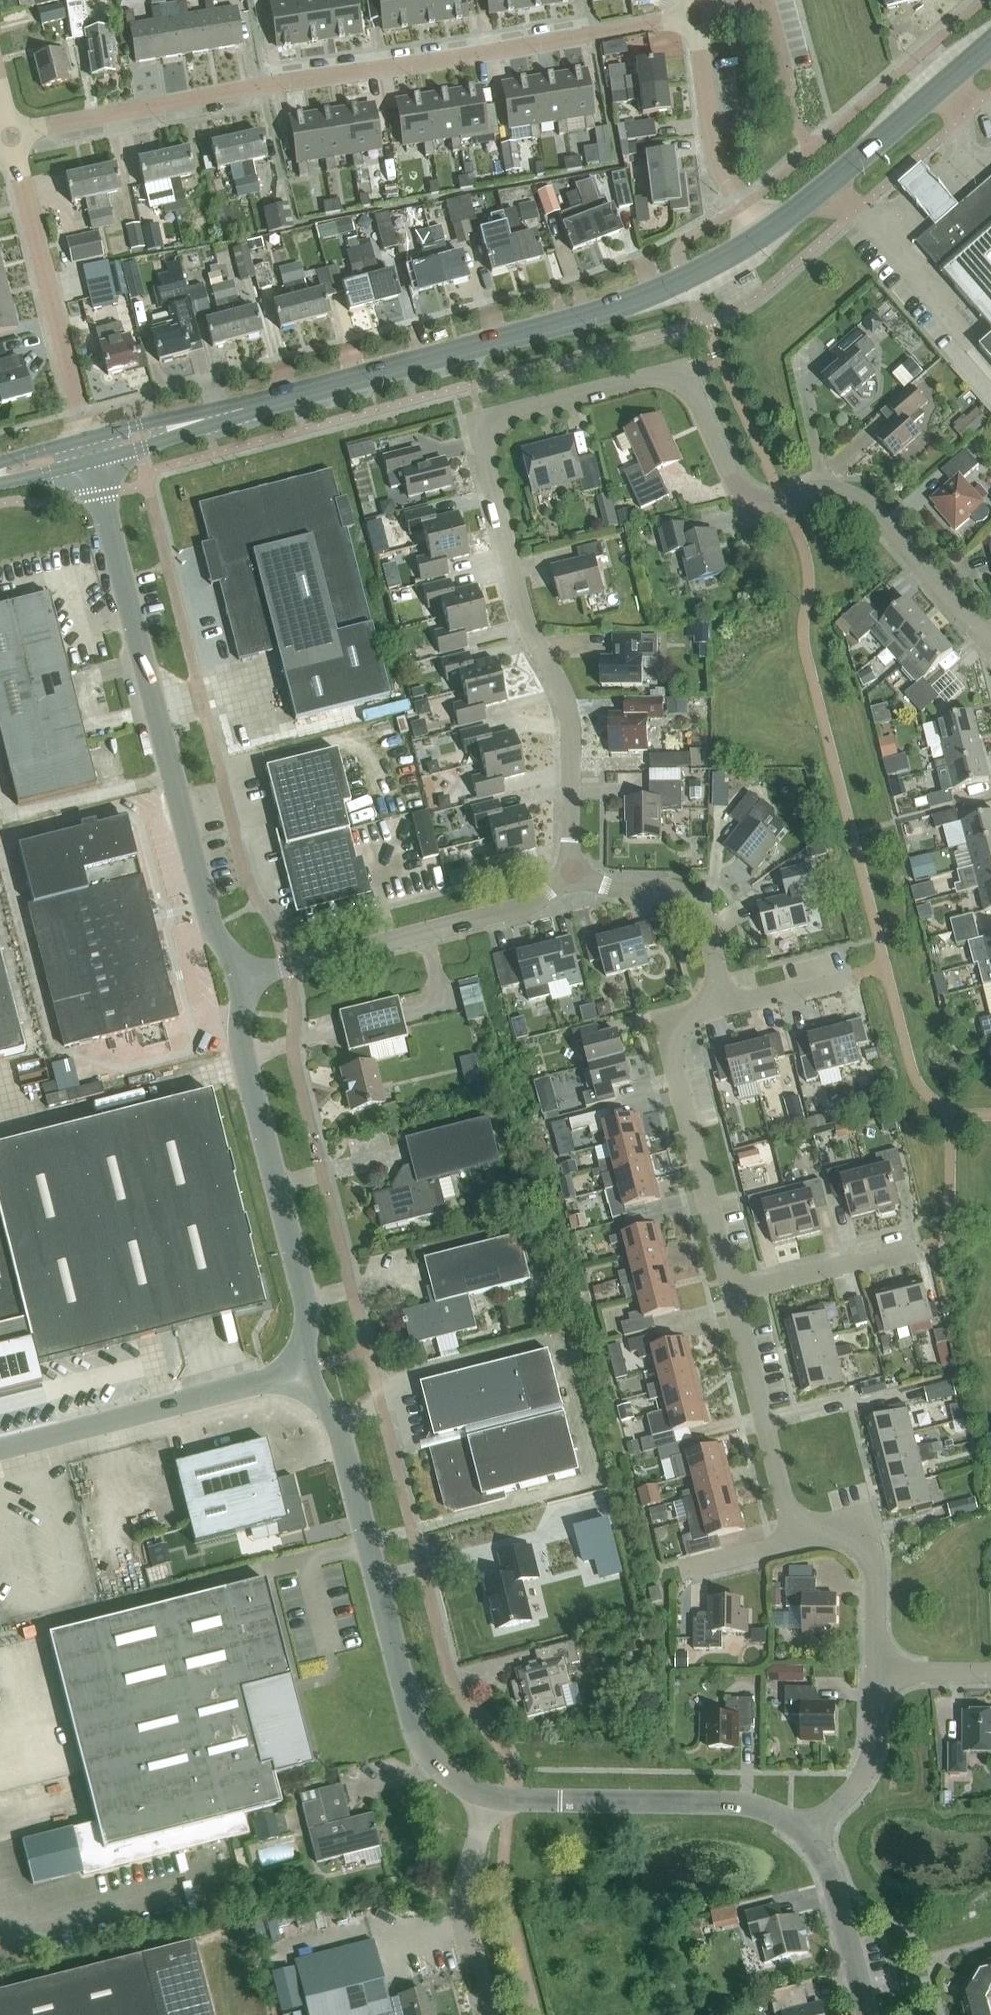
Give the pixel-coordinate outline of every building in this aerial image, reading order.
[(86,26),(82,0),(69,0),(65,1),(71,40),(86,38),(92,76),(113,73),(111,55),(115,55),(113,44),(110,44),(107,23),(86,26)] [(205,13),(208,13),(214,50),(241,45),(235,8),(213,12),(211,0),(203,0),(205,13)] [(277,48),(304,43),(298,0),(288,0),(279,1),(279,0),(269,0),(277,48)] [(304,43),(332,39),(326,0),(298,0),(304,43)] [(332,39),(360,34),(354,0),(326,0),(332,39)] [(369,21),(381,19),(378,0),(366,0),(369,21)] [(381,19),(383,31),(410,27),(406,0),(378,0),(381,19)] [(410,27),(438,22),(434,0),(406,0),(410,27)] [(438,22),(465,18),(462,0),(434,0),(438,22)] [(489,14),(516,10),(515,0),(487,0),(489,14)] [(516,10),(544,6),(543,0),(515,0),(516,10)] [(921,0),(883,0),(886,10),(921,1),(921,0)] [(188,54),(214,50),(208,13),(205,13),(187,16),(185,3),(177,4),(179,17),(182,17),(188,54)] [(41,25),(64,20),(61,5),(37,10),(41,25)] [(161,58),(188,54),(182,17),(179,17),(161,20),(158,7),(150,9),(152,22),(155,21),(161,58)] [(134,63),(161,58),(155,21),(152,22),(134,25),(132,12),(124,13),(126,26),(128,26),(134,63)] [(42,88),(69,81),(66,71),(68,70),(63,49),(33,57),(42,88)] [(610,93),(665,86),(661,60),(606,68),(610,93)] [(594,130),(585,71),(557,75),(564,121),(583,118),(585,131),(594,130)] [(564,121),(557,75),(530,80),(537,126),(555,123),(557,136),(567,134),(564,121)] [(537,126),(530,80),(502,84),(510,130),(528,127),(530,140),(539,139),(537,126)] [(668,111),(665,86),(610,93),(611,105),(640,101),(642,114),(668,111)] [(480,107),(477,88),(449,93),(457,141),(496,135),(492,105),(480,107)] [(448,139),(450,152),(459,150),(457,141),(449,93),(422,97),(429,142),(448,139)] [(420,143),(422,156),(432,155),(429,142),(422,97),(395,101),(402,146),(420,143)] [(379,151),(372,105),(344,109),(352,155),(354,168),(363,167),(361,154),(379,151)] [(333,158),(352,155),(344,109),(317,114),(324,160),(326,173),(335,171),(333,158)] [(306,163),(324,160),(317,114),(289,118),(298,177),(308,176),(306,163)] [(625,141),(654,137),(652,120),(623,125),(625,141)] [(596,127),(599,144),(586,146),(589,166),(615,161),(609,125),(596,127)] [(259,133),(235,139),(248,196),(258,193),(251,162),(265,159),(259,133)] [(248,196),(235,139),(210,144),(216,170),(228,167),(236,198),(248,196)] [(519,171),(515,143),(500,145),(505,173),(519,171)] [(649,154),(647,143),(626,146),(627,157),(645,155),(649,154)] [(187,149),(162,155),(175,212),(185,210),(178,179),(192,175),(187,149)] [(651,206),(671,203),(671,208),(683,207),(680,176),(676,177),(673,152),(649,154),(645,155),(651,206)] [(162,155),(137,160),(143,186),(144,186),(149,209),(162,206),(164,215),(175,212),(162,155)] [(579,157),(571,159),(573,171),(581,170),(579,157)] [(573,171),(571,159),(563,160),(565,173),(573,171)] [(544,176),(542,163),(534,165),(536,177),(544,176)] [(959,206),(924,164),(900,184),(936,226),(959,206)] [(89,171),(102,228),(113,226),(106,195),(119,192),(114,166),(89,171)] [(375,169),(364,169),(365,191),(377,190),(375,169)] [(91,230),(102,228),(89,171),(64,177),(70,203),(84,200),(91,230)] [(618,209),(631,206),(623,171),(610,174),(618,209)] [(475,188),(473,175),(465,177),(467,189),(475,188)] [(465,177),(457,178),(459,191),(467,189),(465,177)] [(990,330),(990,178),(959,206),(936,226),(916,244),(990,330)] [(575,191),(594,242),(620,233),(610,208),(608,209),(603,196),(599,198),(592,179),(573,184),(575,191)] [(436,182),(428,183),(430,196),(438,195),(436,182)] [(536,193),(544,217),(559,212),(550,188),(536,193)] [(541,259),(534,236),(534,234),(521,237),(514,210),(516,209),(511,190),(497,194),(502,213),(516,266),(541,259)] [(571,251),(594,242),(575,191),(563,196),(568,209),(559,212),(559,217),(562,225),(562,226),(571,251)] [(367,195),(359,196),(361,208),(369,207),(367,195)] [(648,195),(636,196),(639,223),(651,221),(648,195)] [(468,196),(456,199),(462,223),(474,220),(468,196)] [(450,226),(462,223),(456,199),(444,202),(450,226)] [(338,200),(330,201),(332,214),(340,213),(338,200)] [(332,214),(330,201),(322,203),(324,215),(332,214)] [(532,203),(516,207),(521,224),(525,223),(526,226),(531,224),(534,234),(534,236),(547,232),(544,220),(537,221),(532,203)] [(267,234),(292,228),(287,204),(262,210),(267,234)] [(228,208),(214,212),(220,235),(234,231),(228,208)] [(491,273),(516,266),(502,213),(489,216),(492,227),(479,231),(491,273)] [(373,218),(382,251),(395,247),(386,214),(373,218)] [(131,251),(144,248),(139,224),(126,227),(131,251)] [(427,230),(442,286),(467,279),(460,254),(446,258),(438,227),(427,230)] [(416,293),(442,286),(427,230),(414,234),(422,264),(409,268),(416,293)] [(98,233),(66,240),(71,263),(103,256),(98,233)] [(358,248),(373,305),(399,298),(391,272),(377,276),(369,245),(358,248)] [(251,268),(248,253),(247,253),(246,246),(231,249),(239,282),(254,278),(251,268)] [(348,312),(373,305),(358,248),(345,252),(353,283),(341,287),(336,266),(325,269),(332,296),(343,293),(348,312)] [(109,272),(107,265),(106,261),(83,267),(86,278),(109,272)] [(127,295),(119,262),(107,265),(109,272),(112,283),(114,294),(115,298),(127,295)] [(251,268),(254,278),(257,291),(273,287),(267,264),(251,268)] [(288,266),(304,324),(328,317),(323,298),(332,296),(325,269),(314,272),(319,292),(306,296),(297,264),(288,266)] [(280,330),(304,324),(288,266),(277,269),(285,301),(273,305),(280,330)] [(109,272),(86,278),(88,288),(112,283),(109,272)] [(212,349),(236,342),(221,284),(220,284),(217,272),(205,275),(217,320),(205,323),(212,349)] [(10,303),(3,277),(0,277),(0,305),(10,303)] [(221,284),(236,342),(261,335),(254,310),(239,314),(230,282),(221,284)] [(112,283),(88,288),(91,299),(114,294),(112,283)] [(184,284),(162,290),(165,303),(188,297),(185,288),(184,284)] [(188,297),(193,317),(208,313),(200,284),(185,288),(188,297)] [(115,298),(114,294),(91,299),(93,310),(117,304),(115,298)] [(189,355),(187,347),(200,343),(193,317),(188,297),(165,303),(171,324),(149,329),(159,363),(161,362),(163,365),(170,363),(171,360),(189,355)] [(10,303),(0,305),(0,333),(16,329),(10,303)] [(120,324),(95,331),(107,377),(137,369),(130,345),(129,346),(127,337),(124,338),(120,324)] [(856,391),(875,375),(862,360),(874,349),(856,330),(831,352),(841,363),(824,378),(841,398),(852,388),(856,391)] [(980,348),(990,361),(990,338),(980,348)] [(0,352),(0,405),(30,397),(29,393),(32,393),(30,383),(26,384),(23,372),(18,373),(15,361),(5,364),(2,352),(0,352)] [(911,360),(902,367),(914,380),(923,373),(911,360)] [(919,434),(911,425),(923,415),(920,411),(927,404),(911,386),(888,407),(899,420),(877,439),(894,457),(919,434)] [(956,427),(968,440),(988,422),(976,409),(956,427)] [(660,417),(627,431),(628,433),(617,438),(623,453),(634,448),(642,464),(624,472),(641,509),(669,496),(657,470),(679,460),(660,417)] [(525,456),(533,490),(580,478),(584,493),(603,489),(594,455),(577,460),(572,439),(558,442),(559,447),(525,456)] [(408,498),(450,487),(443,459),(420,465),(417,453),(415,448),(382,457),(383,462),(390,489),(405,485),(408,498)] [(968,517),(970,516),(976,523),(983,522),(987,518),(989,512),(982,505),(983,503),(962,479),(979,465),(965,450),(941,471),(951,482),(931,500),(945,516),(944,518),(955,531),(969,519),(968,517)] [(238,661),(277,651),(269,623),(281,620),(284,632),(309,625),(313,641),(370,626),(331,471),(198,505),(238,661)] [(609,526),(621,522),(613,492),(601,495),(609,526)] [(425,544),(462,535),(457,514),(434,520),(431,508),(404,515),(409,535),(422,532),(425,544)] [(691,583),(724,574),(714,531),(692,537),(688,524),(659,531),(665,555),(683,550),(691,583)] [(468,556),(462,535),(425,544),(428,557),(415,560),(420,581),(447,574),(444,562),(468,556)] [(594,559),(604,557),(600,543),(577,549),(580,562),(553,569),(561,600),(602,590),(594,559)] [(444,617),(481,608),(475,587),(452,593),(449,581),(422,588),(427,608),(441,605),(444,617)] [(69,677),(48,594),(0,606),(0,677),(25,670),(29,687),(69,677)] [(875,613),(863,600),(842,619),(845,622),(843,624),(859,641),(871,631),(886,649),(922,618),(907,600),(879,623),(876,625),(869,617),(875,613)] [(486,629),(481,608),(444,617),(447,630),(434,633),(439,653),(466,647),(463,635),(486,629)] [(922,618),(886,649),(901,666),(910,658),(937,635),(922,618)] [(388,696),(370,626),(313,641),(309,625),(284,632),(281,620),(269,623),(277,651),(294,721),(388,696)] [(711,645),(711,625),(695,625),(695,627),(687,627),(687,638),(696,638),(696,645),(711,645)] [(901,666),(916,684),(904,694),(913,704),(931,689),(923,679),(953,653),(937,635),(910,658),(901,666)] [(602,657),(602,687),(642,687),(642,660),(642,652),(657,652),(656,636),(641,636),(613,636),(614,650),(614,657),(602,657)] [(462,690),(499,681),(494,659),(471,665),(468,653),(441,660),(446,681),(459,678),(462,690)] [(45,754),(29,687),(25,670),(0,677),(0,739),(6,763),(45,754)] [(955,672),(936,685),(943,696),(952,690),(955,695),(966,688),(955,672)] [(85,744),(69,677),(29,687),(45,754),(85,744)] [(505,702),(499,681),(462,690),(466,703),(452,706),(457,726),(485,719),(482,708),(505,702)] [(931,689),(913,704),(921,713),(939,698),(931,689)] [(663,698),(624,699),(625,714),(610,714),(610,754),(628,753),(628,751),(647,751),(647,719),(663,719),(663,698)] [(688,715),(688,699),(668,699),(668,715),(688,715)] [(943,745),(977,736),(972,713),(937,722),(943,745)] [(481,763),(518,753),(513,732),(489,738),(486,726),(459,733),(464,754),(478,750),(481,763)] [(983,758),(977,736),(943,745),(946,759),(935,762),(937,770),(948,767),(983,758)] [(45,754),(6,763),(16,806),(96,786),(85,744),(45,754)] [(300,906),(363,890),(342,805),(349,803),(336,751),(265,769),(300,906)] [(524,774),(518,753),(481,763),(484,775),(471,779),(476,799),(503,792),(500,780),(524,774)] [(898,773),(894,758),(883,760),(886,776),(898,773)] [(989,781),(983,758),(948,767),(954,790),(989,781)] [(650,799),(626,799),(626,812),(628,812),(628,839),(660,838),(660,812),(682,811),(682,782),(650,783),(650,799)] [(953,803),(950,791),(927,797),(930,809),(953,803)] [(775,812),(765,804),(750,792),(730,817),(741,826),(725,847),(755,872),(767,857),(765,855),(777,841),(761,829),(775,812)] [(492,838),(529,828),(523,807),(500,813),(497,801),(470,808),(475,829),(488,825),(492,838)] [(958,823),(955,811),(932,817),(935,829),(958,823)] [(990,839),(990,814),(962,821),(968,845),(990,839)] [(81,831),(18,847),(32,905),(28,906),(64,1047),(177,1019),(141,878),(126,820),(96,828),(94,823),(80,827),(81,831)] [(534,849),(529,828),(492,838),(495,850),(481,854),(487,874),(514,867),(511,855),(534,849)] [(968,845),(956,847),(958,855),(970,852),(974,867),(990,862),(990,839),(968,845)] [(826,855),(823,840),(807,851),(809,860),(826,855)] [(936,853),(913,856),(916,877),(938,874),(936,853)] [(966,884),(954,887),(956,895),(979,889),(990,886),(990,862),(974,867),(977,881),(966,884)] [(817,893),(814,880),(811,865),(781,872),(785,887),(788,897),(759,904),(766,935),(807,925),(800,897),(817,893)] [(979,889),(985,912),(990,910),(990,886),(979,889)] [(953,932),(976,927),(973,915),(950,920),(953,932)] [(618,935),(627,971),(649,966),(645,948),(656,945),(650,922),(638,925),(639,930),(618,935)] [(953,932),(956,945),(968,942),(974,964),(977,964),(990,960),(990,936),(979,939),(976,927),(953,932)] [(606,977),(627,971),(618,935),(597,941),(596,936),(584,939),(590,963),(602,960),(606,977)] [(583,985),(577,960),(571,936),(559,939),(560,944),(539,949),(548,985),(570,980),(572,988),(583,985)] [(529,1001),(551,996),(548,985),(539,949),(518,954),(516,950),(504,953),(510,976),(513,986),(524,983),(526,991),(529,1001)] [(977,964),(983,986),(990,984),(990,960),(977,964)] [(23,1052),(0,963),(0,1058),(23,1052)] [(467,1008),(486,1004),(481,983),(462,987),(467,1008)] [(983,986),(990,1017),(979,1020),(984,1039),(990,1037),(990,984),(983,986)] [(367,1048),(406,1038),(397,999),(338,1013),(347,1052),(352,1051),(356,1067),(342,1070),(352,1111),(381,1104),(367,1048)] [(830,1032),(839,1068),(860,1063),(856,1046),(868,1043),(862,1019),(850,1022),(851,1027),(830,1032)] [(590,1066),(624,1058),(618,1032),(600,1037),(597,1025),(572,1031),(575,1043),(584,1041),(590,1066)] [(819,1077),(818,1073),(839,1068),(830,1032),(808,1037),(807,1033),(795,1036),(807,1082),(816,1080),(819,1077)] [(747,1047),(756,1083),(778,1077),(774,1060),(785,1057),(779,1033),(767,1037),(769,1041),(747,1047)] [(735,1088),(756,1083),(747,1047),(726,1052),(725,1047),(713,1050),(721,1082),(732,1079),(735,1088)] [(479,1054),(464,1056),(468,1082),(483,1080),(479,1054)] [(630,1083),(624,1058),(590,1066),(597,1091),(583,1094),(587,1107),(616,1100),(612,1087),(630,1083)] [(553,1077),(539,1080),(546,1112),(560,1109),(553,1077)] [(65,1092),(68,1103),(104,1094),(101,1083),(65,1092)] [(39,1387),(34,1366),(254,1311),(262,1299),(210,1093),(0,1145),(0,1397),(39,1387)] [(784,1100),(790,1124),(805,1120),(799,1096),(784,1100)] [(589,1128),(591,1135),(605,1131),(609,1145),(644,1136),(638,1114),(603,1123),(600,1112),(569,1120),(572,1132),(589,1128)] [(439,1179),(501,1163),(490,1118),(406,1140),(413,1165),(404,1167),(392,1187),(393,1190),(373,1195),(382,1229),(447,1212),(439,1179)] [(649,1157),(644,1136),(609,1145),(612,1159),(598,1162),(600,1169),(649,1157)] [(875,1211),(878,1211),(879,1214),(882,1216),(894,1213),(896,1210),(895,1206),(899,1205),(893,1180),(905,1177),(898,1149),(875,1155),(879,1168),(865,1172),(875,1211)] [(761,1163),(758,1150),(738,1155),(742,1168),(761,1163)] [(649,1157),(600,1169),(592,1171),(594,1179),(602,1177),(605,1190),(619,1187),(654,1178),(649,1157)] [(851,1217),(875,1211),(865,1172),(851,1175),(849,1166),(827,1171),(833,1195),(845,1192),(851,1217)] [(619,1187),(619,1188),(605,1191),(613,1219),(627,1216),(625,1208),(660,1199),(654,1178),(619,1187)] [(820,1179),(784,1189),(797,1238),(821,1232),(814,1206),(826,1203),(820,1179)] [(773,1244),(797,1238),(784,1189),(748,1198),(754,1221),(766,1218),(773,1244)] [(629,1256),(664,1247),(658,1225),(623,1234),(609,1238),(611,1246),(625,1242),(629,1256)] [(469,1296),(531,1280),(519,1235),(425,1259),(432,1287),(427,1288),(431,1305),(403,1312),(411,1345),(477,1328),(469,1296)] [(620,1280),(669,1268),(664,1247),(629,1256),(632,1269),(618,1273),(620,1280)] [(674,1289),(669,1268),(620,1280),(622,1287),(636,1284),(639,1297),(674,1289)] [(899,1287),(909,1326),(938,1318),(934,1303),(929,1304),(922,1280),(899,1287)] [(879,1334),(909,1326),(899,1287),(875,1293),(881,1316),(875,1318),(879,1334)] [(643,1311),(629,1315),(630,1321),(621,1323),(625,1336),(651,1330),(648,1318),(680,1310),(674,1289),(639,1297),(643,1311)] [(854,1326),(868,1323),(861,1297),(848,1301),(854,1326)] [(786,1321),(792,1345),(831,1335),(824,1306),(808,1310),(809,1315),(786,1321)] [(631,1353),(638,1352),(640,1359),(654,1356),(657,1369),(692,1360),(687,1339),(655,1347),(652,1335),(628,1341),(631,1353)] [(837,1359),(852,1356),(850,1347),(835,1349),(831,1335),(792,1345),(798,1369),(837,1359)] [(421,1384),(438,1448),(433,1455),(447,1508),(454,1512),(506,1499),(504,1493),(581,1473),(549,1351),(421,1384)] [(844,1388),(837,1359),(798,1369),(803,1392),(827,1387),(829,1392),(844,1388)] [(649,1393),(698,1381),(692,1360),(657,1369),(661,1383),(647,1386),(649,1393)] [(887,1390),(884,1378),(860,1384),(863,1396),(887,1390)] [(703,1402),(698,1381),(649,1393),(650,1401),(664,1397),(668,1411),(703,1402)] [(955,1396),(952,1381),(925,1388),(928,1402),(955,1396)] [(668,1411),(648,1416),(652,1436),(640,1439),(643,1451),(659,1448),(670,1446),(670,1445),(667,1434),(673,1432),(709,1424),(703,1402),(668,1411)] [(867,1419),(873,1443),(912,1433),(905,1404),(889,1408),(890,1413),(867,1419)] [(941,1442),(931,1445),(916,1447),(912,1433),(873,1443),(879,1467),(933,1453),(933,1452),(943,1450),(941,1442)] [(265,1441),(174,1465),(194,1544),(247,1530),(249,1530),(249,1531),(276,1524),(279,1535),(305,1529),(292,1476),(276,1481),(265,1441)] [(684,1442),(670,1445),(670,1446),(659,1448),(661,1460),(671,1458),(676,1480),(693,1476),(692,1475),(728,1466),(722,1445),(687,1454),(684,1442)] [(933,1453),(879,1467),(885,1490),(924,1480),(921,1466),(935,1460),(933,1453)] [(684,1500),(733,1487),(728,1466),(692,1475),(693,1476),(696,1489),(682,1493),(684,1500)] [(924,1480),(885,1490),(891,1514),(914,1508),(916,1513),(932,1509),(924,1480)] [(642,1509),(662,1503),(657,1485),(637,1490),(642,1509)] [(684,1500),(689,1521),(738,1508),(733,1487),(684,1500)] [(978,1511),(975,1498),(947,1505),(951,1518),(978,1511)] [(689,1521),(693,1535),(694,1542),(687,1544),(690,1556),(714,1550),(711,1538),(744,1530),(738,1508),(689,1521)] [(575,1528),(583,1561),(595,1558),(599,1576),(619,1571),(606,1520),(575,1528)] [(161,1540),(137,1547),(144,1571),(168,1565),(161,1540)] [(520,1583),(537,1578),(530,1547),(501,1555),(506,1578),(486,1583),(498,1630),(530,1621),(520,1583)] [(98,1567),(105,1594),(115,1592),(108,1564),(98,1567)] [(280,1805),(273,1776),(312,1766),(306,1745),(296,1748),(279,1681),(289,1678),(279,1639),(264,1580),(127,1615),(122,1597),(44,1617),(49,1635),(48,1636),(96,1824),(94,1825),(92,1819),(71,1824),(72,1830),(22,1843),(33,1885),(82,1872),(83,1876),(247,1834),(242,1815),(280,1805)] [(816,1595),(816,1580),(786,1580),(786,1608),(803,1608),(803,1633),(824,1633),(824,1625),(836,1625),(836,1596),(816,1595)] [(652,1603),(662,1601),(658,1587),(648,1589),(652,1603)] [(740,1612),(740,1600),(710,1599),(709,1620),(694,1620),(694,1649),(722,1649),(722,1632),(747,1633),(748,1612),(740,1612)] [(572,1665),(580,1663),(574,1641),(535,1651),(539,1665),(515,1671),(518,1681),(511,1682),(516,1703),(523,1701),(527,1718),(567,1708),(562,1688),(572,1685),(570,1676),(575,1675),(572,1665)] [(803,1683),(803,1667),(787,1667),(787,1683),(803,1683)] [(814,1703),(814,1688),(785,1688),(785,1716),(802,1716),(802,1741),(822,1741),(822,1733),(835,1733),(835,1703),(814,1703)] [(754,1728),(754,1699),(726,1699),(726,1715),(701,1715),(701,1736),(709,1736),(708,1748),(738,1748),(739,1728),(754,1728)] [(981,1713),(978,1709),(971,1709),(968,1713),(964,1713),(964,1745),(949,1745),(949,1773),(966,1773),(966,1753),(990,1753),(990,1713),(981,1713)] [(317,1791),(319,1800),(302,1804),(308,1830),(307,1830),(316,1863),(380,1847),(372,1814),(350,1820),(341,1785),(317,1791)] [(281,1837),(275,1815),(252,1821),(258,1843),(281,1837)] [(718,1929),(742,1923),(738,1903),(713,1909),(718,1929)] [(767,1963),(808,1953),(798,1915),(775,1921),(771,1907),(746,1913),(753,1942),(761,1940),(767,1963)] [(194,1942),(0,1991),(0,2014),(213,2014),(194,1942)] [(295,1962),(308,2014),(433,2014),(431,2005),(426,2006),(422,1991),(387,2000),(373,1942),(295,1962)] [(987,1963),(988,1967),(978,1969),(963,1995),(965,2005),(962,2006),(964,2014),(990,2014),(990,1962),(987,1963)] [(450,1984),(450,1977),(424,1978),(424,1985),(450,1984)] [(821,2005),(809,2008),(803,1985),(770,1993),(775,2014),(823,2014),(821,2005)]
